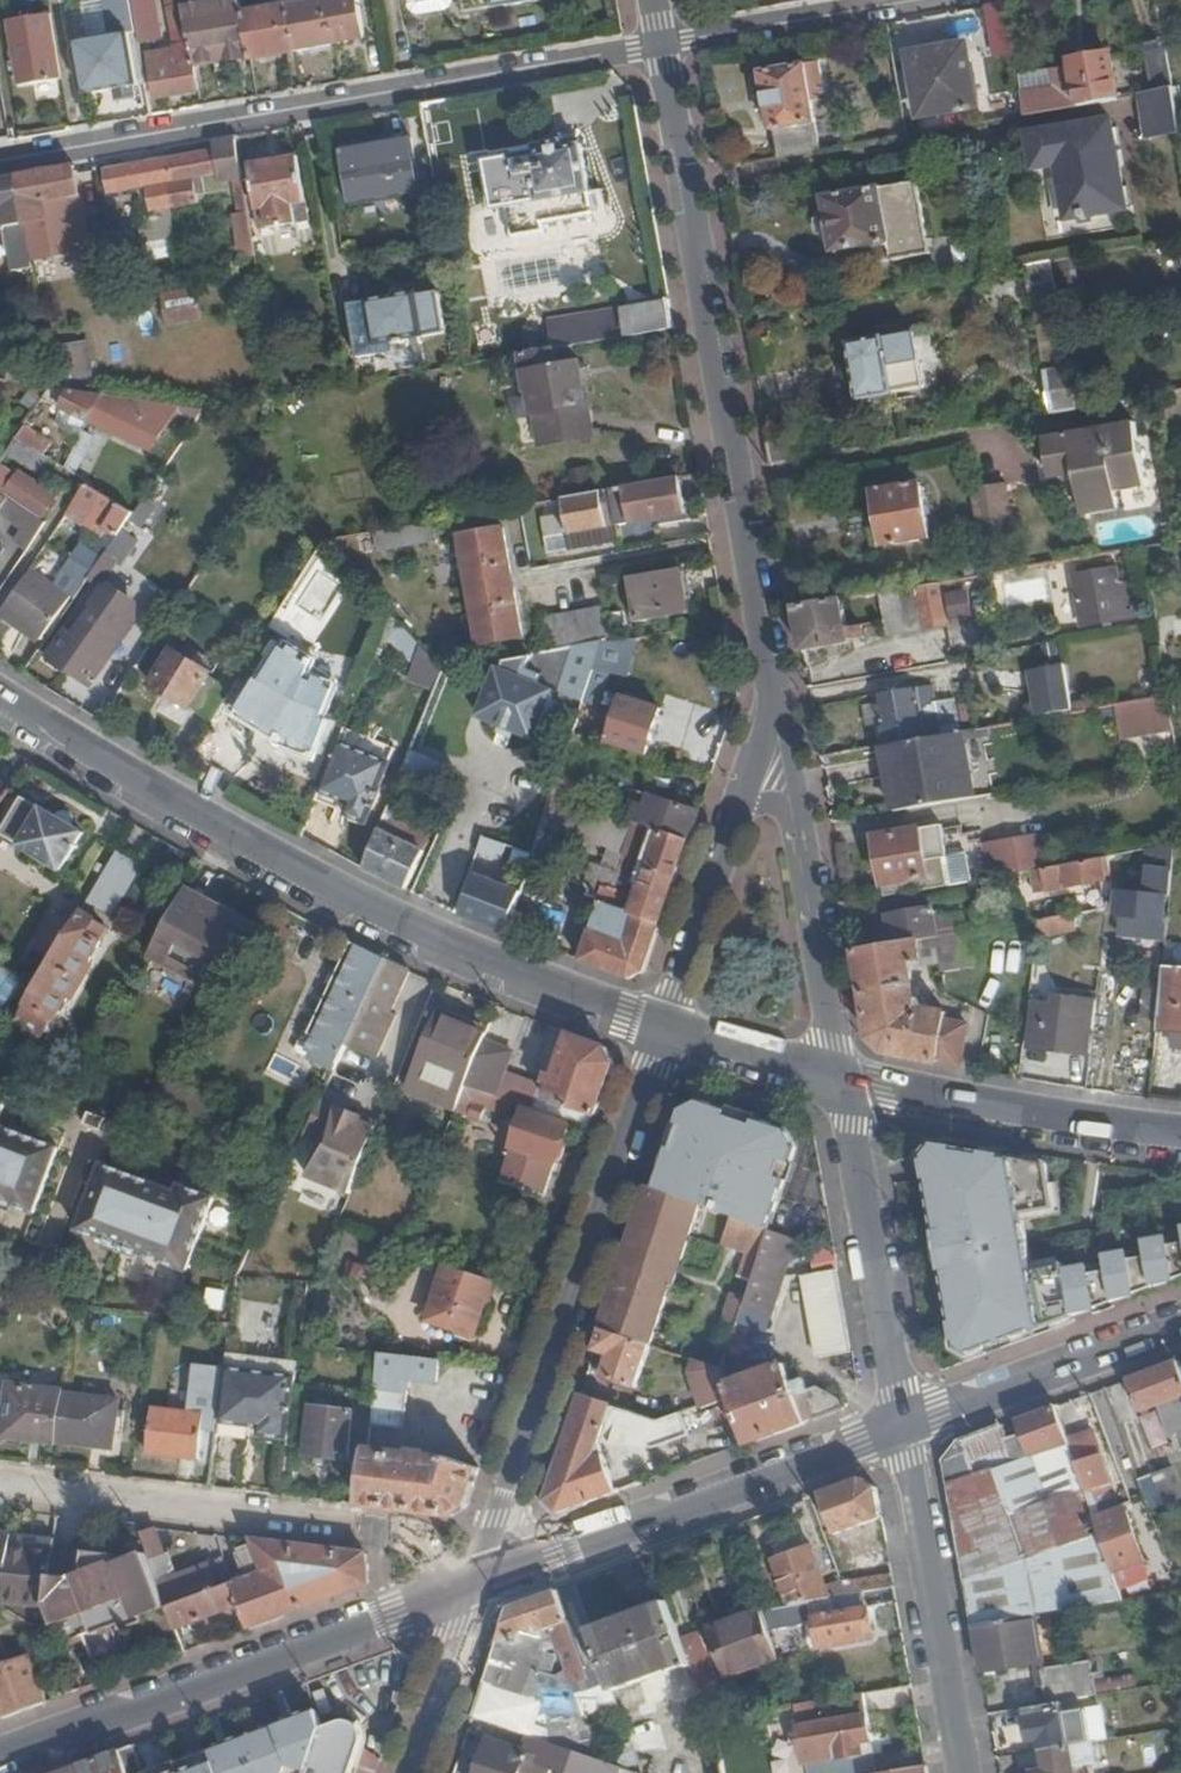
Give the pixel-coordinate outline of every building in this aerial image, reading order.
[(121,34),(128,32),(128,35),(134,34),(128,2),(128,0),(115,0),(121,34)] [(128,2),(134,34),(136,41),(157,38),(150,0),(138,0),(128,2)] [(182,7),(194,65),(212,62),(214,73),(228,71),(226,59),(248,55),(240,13),(238,0),(180,0),(182,7)] [(240,13),(248,55),(249,60),(365,38),(359,0),(313,0),(240,13)] [(454,11),(453,0),(411,0),(413,16),(454,11)] [(469,15),(534,2),(534,0),(466,0),(469,15)] [(1013,37),(1007,6),(984,10),(990,40),(1013,37)] [(194,65),(182,7),(168,9),(177,49),(148,55),(155,99),(199,91),(194,65)] [(50,13),(8,19),(20,83),(60,78),(50,13)] [(128,35),(128,32),(121,34),(76,41),(85,93),(137,84),(128,35)] [(1174,90),(1165,40),(1145,43),(1154,94),(1174,90)] [(923,117),(978,107),(968,49),(913,58),(923,117)] [(1022,96),(1026,117),(1120,100),(1111,56),(1084,61),(1072,63),(1073,70),(1056,72),(1060,89),(1022,96)] [(782,160),(822,153),(813,105),(822,103),(820,91),(825,91),(821,65),(762,75),(765,95),(768,111),(772,132),(778,132),(782,160)] [(1177,108),(1174,92),(1174,90),(1154,94),(1142,96),(1150,139),(1180,133),(1180,128),(1177,108)] [(765,95),(759,96),(763,112),(768,111),(765,95)] [(1123,119),(1042,132),(1048,166),(1073,163),(1082,217),(1139,207),(1123,119)] [(351,204),(423,192),(412,137),(343,149),(351,204)] [(566,151),(581,148),(580,142),(565,145),(566,151)] [(217,151),(167,160),(171,185),(165,187),(170,212),(197,207),(194,181),(221,175),(223,182),(233,180),(240,215),(234,217),(242,261),(257,258),(236,143),(217,146),(217,151)] [(550,153),(507,161),(516,208),(506,210),(511,239),(542,233),(540,225),(593,216),(581,148),(566,151),(565,145),(549,148),(550,153)] [(151,252),(176,249),(170,212),(165,187),(171,185),(167,160),(105,171),(109,196),(148,188),(154,220),(147,229),(151,252)] [(271,231),(289,228),(286,209),(308,206),(300,160),(252,168),(259,214),(268,213),(271,231)] [(80,198),(74,167),(15,178),(24,226),(26,239),(45,236),(43,223),(48,222),(45,205),(80,198)] [(15,178),(0,180),(0,213),(2,213),(5,229),(8,229),(24,226),(15,178)] [(919,240),(927,239),(918,183),(825,199),(832,253),(835,253),(839,273),(922,257),(919,240)] [(21,307),(38,304),(26,239),(24,226),(8,229),(21,307)] [(930,256),(927,239),(919,240),(922,257),(930,256)] [(1059,304),(1052,263),(1029,267),(1036,308),(1059,304)] [(374,344),(444,332),(437,296),(419,299),(418,295),(368,303),(374,344)] [(164,299),(169,327),(201,323),(197,299),(174,303),(172,297),(164,299)] [(676,329),(671,304),(623,312),(627,337),(676,329)] [(565,332),(568,348),(612,340),(609,324),(565,332)] [(895,396),(885,338),(850,344),(860,402),(895,396)] [(54,389),(95,396),(86,347),(47,352),(51,375),(54,389)] [(555,350),(524,355),(531,394),(534,394),(542,445),(596,436),(581,361),(558,365),(555,350)] [(48,388),(54,389),(51,375),(7,369),(6,382),(48,388)] [(1072,371),(1049,375),(1056,414),(1078,409),(1072,371)] [(100,397),(95,396),(54,389),(48,388),(41,399),(88,421),(101,397),(100,397)] [(154,405),(101,397),(88,421),(152,452),(162,433),(146,424),(154,405)] [(204,413),(168,407),(165,415),(196,425),(204,413)] [(1140,439),(1138,422),(1046,441),(1051,461),(1061,459),(1066,475),(1079,472),(1086,510),(1093,516),(1117,512),(1122,504),(1119,493),(1142,487),(1147,479),(1143,453),(1135,448),(1140,439)] [(91,475),(106,437),(83,427),(68,465),(91,475)] [(49,446),(22,428),(15,438),(44,456),(49,446)] [(40,519),(57,494),(22,471),(19,475),(0,463),(0,493),(12,500),(40,519)] [(688,511),(683,479),(628,489),(634,522),(620,524),(624,549),(665,542),(660,516),(688,511)] [(135,514),(142,504),(110,483),(102,493),(135,514)] [(975,489),(981,532),(1017,527),(1011,484),(975,489)] [(94,575),(134,516),(85,485),(71,506),(88,518),(92,513),(105,522),(103,526),(106,529),(82,566),(94,575)] [(884,527),(888,547),(933,539),(923,486),(877,494),(881,511),(869,513),(871,529),(884,527)] [(604,493),(565,499),(566,515),(551,518),(554,535),(610,525),(604,493)] [(28,549),(46,522),(40,519),(12,500),(3,515),(24,528),(16,542),(28,549)] [(437,522),(378,532),(381,548),(439,537),(437,522)] [(483,642),(525,635),(507,527),(463,535),(483,642)] [(121,563),(109,555),(96,573),(108,582),(121,563)] [(86,586),(94,575),(82,566),(76,563),(69,575),(86,586)] [(30,568),(2,611),(42,638),(71,594),(30,568)] [(638,620),(690,612),(683,569),(630,578),(638,620)] [(1083,625),(1139,615),(1135,597),(1122,599),(1118,570),(1075,578),(1083,625)] [(947,627),(940,584),(881,594),(890,638),(947,627)] [(129,617),(134,607),(103,587),(72,633),(70,632),(55,655),(69,664),(66,668),(66,676),(72,678),(76,676),(80,671),(96,681),(110,659),(107,657),(133,619),(129,617)] [(968,590),(945,594),(950,621),(973,616),(968,590)] [(844,600),(798,609),(806,653),(851,645),(851,642),(866,639),(864,627),(849,631),(844,600)] [(606,644),(615,643),(609,609),(547,619),(553,652),(578,648),(606,644)] [(155,645),(166,629),(156,621),(144,638),(155,645)] [(412,653),(420,634),(394,624),(387,643),(412,653)] [(605,701),(623,641),(615,643),(606,644),(599,667),(589,697),(605,701)] [(316,674),(320,662),(288,648),(271,675),(273,678),(267,687),(259,682),(239,715),(265,731),(270,724),(284,732),(280,741),(285,744),(289,740),(319,751),(332,719),(328,716),(342,685),(316,674)] [(411,680),(438,690),(445,670),(423,648),(411,680)] [(553,652),(505,660),(501,671),(557,692),(562,694),(575,658),(578,648),(553,652)] [(193,708),(214,720),(232,691),(212,679),(215,674),(178,650),(156,687),(191,710),(193,708)] [(587,703),(589,697),(599,667),(575,658),(562,694),(587,703)] [(345,677),(320,662),(316,674),(342,685),(345,677)] [(1048,717),(1073,713),(1064,666),(1031,671),(1034,692),(1043,690),(1048,717)] [(557,692),(501,671),(484,717),(537,739),(546,719),(553,701),(557,692)] [(886,745),(939,736),(935,715),(924,717),(923,708),(935,707),(932,688),(878,698),(886,745)] [(612,739),(649,751),(664,709),(627,696),(612,739)] [(1175,723),(1169,696),(1133,702),(1138,730),(1175,723)] [(553,701),(546,719),(552,720),(559,703),(553,701)] [(957,703),(935,707),(923,708),(924,717),(935,715),(939,736),(962,732),(957,703)] [(265,731),(239,715),(235,721),(277,747),(280,741),(284,732),(270,724),(265,731)] [(897,812),(977,798),(965,732),(962,732),(939,736),(886,745),(897,812)] [(315,760),(319,751),(289,740),(285,744),(280,741),(277,747),(276,751),(315,760)] [(342,743),(322,792),(352,804),(348,816),(369,824),(393,764),(342,743)] [(402,820),(421,773),(408,766),(367,869),(410,890),(426,849),(424,848),(429,833),(402,820)] [(572,829),(580,801),(557,792),(547,820),(572,829)] [(689,841),(700,811),(652,794),(643,824),(645,825),(652,827),(689,841)] [(60,869),(82,833),(23,795),(0,832),(60,869)] [(610,843),(619,846),(627,818),(580,801),(572,829),(610,843)] [(647,969),(689,841),(652,827),(636,883),(644,886),(636,910),(628,908),(624,907),(630,887),(626,886),(645,825),(643,824),(627,818),(619,846),(612,871),(602,868),(593,865),(586,886),(592,888),(586,905),(599,909),(584,962),(625,977),(647,969)] [(926,828),(879,836),(887,884),(933,875),(930,858),(926,828)] [(1043,867),(1064,863),(1058,833),(1009,842),(1015,872),(1043,867)] [(491,834),(486,847),(509,856),(514,843),(491,834)] [(147,851),(126,838),(90,900),(111,913),(147,851)] [(619,846),(610,843),(602,868),(612,871),(619,846)] [(1174,871),(1177,844),(1152,848),(1146,893),(1121,892),(1120,915),(1123,915),(1121,936),(1168,941),(1174,871)] [(947,855),(930,858),(933,875),(887,884),(889,895),(953,884),(947,855)] [(1111,856),(1076,861),(1064,863),(1043,867),(1046,889),(1114,878),(1111,856)] [(464,915),(510,932),(524,890),(481,873),(464,915)] [(644,886),(636,883),(628,908),(636,910),(644,886)] [(219,992),(252,933),(230,921),(232,915),(209,902),(205,908),(185,896),(152,955),(219,992)] [(1018,923),(1028,921),(1024,901),(1013,903),(1018,923)] [(1013,903),(1005,904),(1009,924),(1018,923),(1013,903)] [(1009,924),(1005,904),(980,909),(983,929),(1009,924)] [(880,917),(884,946),(918,940),(939,937),(943,936),(940,921),(937,908),(880,917)] [(1077,928),(1078,912),(1040,918),(1038,933),(1077,928)] [(42,981),(18,1020),(48,1039),(55,1038),(62,1022),(57,1016),(106,928),(82,913),(75,924),(56,957),(42,981)] [(56,957),(75,924),(60,915),(40,948),(56,957)] [(943,936),(966,932),(963,917),(940,921),(943,936)] [(979,967),(973,931),(966,932),(943,936),(939,937),(943,959),(945,973),(979,967)] [(918,940),(923,963),(943,959),(939,937),(918,940)] [(347,1044),(351,1035),(387,959),(350,940),(337,967),(330,982),(307,1031),(303,1028),(293,1049),(335,1069),(347,1044)] [(890,1052),(962,1065),(969,1026),(946,1021),(947,1012),(932,1010),(925,1000),(919,1000),(913,965),(923,963),(918,940),(884,946),(858,950),(874,1037),(890,1052)] [(351,1035),(347,1044),(378,1057),(398,1013),(396,1012),(414,971),(387,959),(351,1035)] [(1166,964),(1163,992),(1160,1021),(1160,1028),(1176,1029),(1175,1045),(1180,1045),(1180,965),(1166,964)] [(330,982),(337,967),(333,966),(326,980),(330,982)] [(1142,1019),(1160,1021),(1163,992),(1143,990),(1142,1019)] [(1032,1049),(1088,1055),(1094,1002),(1056,997),(1054,1007),(1038,1004),(1032,1049)] [(485,1041),(488,1035),(472,1028),(461,1024),(442,1016),(413,1087),(460,1105),(468,1085),(485,1041)] [(474,1021),(464,1017),(461,1024),(472,1028),(474,1021)] [(595,1111),(599,1113),(616,1059),(609,1049),(571,1034),(558,1074),(551,1071),(548,1082),(544,1081),(535,1107),(589,1125),(595,1111)] [(498,1095),(507,1069),(514,1052),(485,1041),(468,1085),(498,1095)] [(514,1100),(535,1107),(544,1081),(507,1069),(498,1095),(514,1100)] [(12,1085),(0,1080),(0,1117),(12,1085)] [(468,1085),(460,1105),(459,1109),(482,1117),(487,1104),(511,1112),(514,1100),(498,1095),(468,1085)] [(340,1108),(320,1100),(304,1135),(325,1143),(340,1108)] [(547,1192),(571,1121),(527,1107),(504,1178),(547,1192)] [(86,1122),(103,1128),(108,1114),(91,1108),(86,1122)] [(369,1119),(340,1108),(325,1143),(311,1176),(353,1193),(359,1178),(379,1127),(367,1122),(369,1119)] [(38,1210),(51,1176),(63,1144),(0,1121),(0,1196),(15,1202),(38,1210)] [(1046,1163),(926,1142),(916,1153),(950,1338),(963,1344),(1180,1271),(1180,1222),(1176,1222),(1178,1229),(1137,1236),(1138,1243),(1097,1250),(1100,1265),(1066,1272),(1065,1265),(1033,1271),(1023,1215),(1055,1209),(1046,1163)] [(712,1207),(730,1153),(711,1146),(699,1181),(692,1200),(703,1204),(712,1207)] [(734,1215),(742,1217),(748,1198),(763,1152),(745,1146),(741,1157),(730,1153),(712,1207),(734,1215)] [(81,1226),(102,1234),(142,1249),(189,1266),(216,1195),(209,1192),(191,1185),(182,1182),(179,1187),(106,1160),(81,1226)] [(651,1185),(692,1200),(699,1181),(658,1166),(651,1185)] [(194,1177),(191,1185),(209,1192),(212,1184),(194,1177)] [(651,1185),(604,1328),(652,1343),(673,1281),(676,1282),(703,1204),(692,1200),(651,1185)] [(0,1196),(0,1203),(13,1208),(15,1202),(0,1196)] [(785,1211),(748,1198),(742,1217),(770,1227),(779,1230),(785,1211)] [(752,1278),(770,1227),(742,1217),(734,1215),(725,1239),(749,1249),(740,1275),(752,1278)] [(775,1311),(801,1238),(779,1230),(770,1227),(752,1278),(744,1301),(758,1306),(775,1311)] [(142,1249),(102,1234),(99,1242),(138,1258),(142,1249)] [(476,1331),(494,1278),(449,1262),(432,1316),(476,1331)] [(851,1356),(838,1274),(812,1280),(826,1360),(851,1356)] [(736,1324),(745,1295),(731,1290),(722,1319),(736,1324)] [(749,1332),(758,1306),(744,1301),(736,1327),(749,1332)] [(736,1327),(728,1349),(742,1354),(749,1332),(736,1327)] [(604,1328),(597,1348),(613,1354),(607,1374),(640,1385),(654,1344),(652,1343),(604,1328)] [(441,1380),(444,1357),(383,1349),(382,1360),(378,1393),(377,1402),(375,1420),(408,1424),(413,1386),(404,1385),(405,1376),(441,1380)] [(378,1393),(382,1360),(365,1358),(360,1391),(378,1393)] [(693,1369),(704,1402),(705,1405),(736,1395),(731,1382),(725,1367),(722,1366),(697,1358),(693,1369)] [(1177,1363),(1127,1381),(1138,1414),(1149,1410),(1160,1442),(1180,1434),(1180,1435),(1180,1373),(1177,1363)] [(744,1419),(751,1442),(848,1408),(852,1399),(821,1381),(809,1385),(807,1377),(792,1380),(787,1364),(731,1382),(736,1395),(738,1402),(744,1419)] [(299,1375),(227,1365),(221,1417),(261,1423),(261,1431),(292,1435),(299,1375)] [(179,1372),(177,1402),(190,1403),(192,1372),(179,1372)] [(2,1433),(58,1439),(58,1435),(64,1390),(64,1387),(8,1380),(2,1433)] [(118,1396),(64,1390),(58,1435),(113,1443),(118,1396)] [(688,1424),(684,1410),(664,1416),(583,1390),(547,1499),(561,1510),(620,1490),(603,1442),(608,1424),(666,1432),(688,1424)] [(354,1443),(371,1446),(375,1420),(377,1402),(358,1400),(358,1409),(354,1443)] [(713,1429),(744,1419),(738,1402),(708,1412),(713,1429)] [(354,1443),(358,1409),(316,1404),(310,1451),(352,1456),(354,1443)] [(151,1447),(203,1453),(206,1411),(156,1405),(151,1447)] [(1055,1409),(1017,1423),(1030,1459),(1069,1445),(1059,1419),(1055,1409)] [(1030,1459),(1017,1423),(957,1445),(944,1463),(976,1479),(1030,1459)] [(1070,1447),(1088,1496),(1112,1487),(1100,1455),(1095,1457),(1088,1440),(1085,1442),(1070,1447)] [(976,1479),(944,1463),(965,1582),(1033,1557),(1101,1531),(1096,1517),(1088,1496),(1070,1447),(1069,1445),(1030,1459),(976,1479)] [(454,1513),(470,1504),(481,1468),(446,1452),(443,1454),(371,1446),(364,1502),(454,1513)] [(1155,1478),(1166,1508),(1180,1503),(1180,1482),(1176,1470),(1155,1478)] [(1155,1478),(1138,1484),(1149,1514),(1166,1508),(1155,1478)] [(861,1481),(819,1496),(835,1536),(881,1520),(876,1491),(861,1481)] [(1096,1517),(1119,1507),(1112,1487),(1088,1496),(1096,1517)] [(1114,1566),(1115,1568),(1143,1557),(1123,1506),(1119,1507),(1096,1517),(1101,1531),(1114,1566)] [(143,1529),(150,1547),(153,1556),(169,1551),(159,1524),(143,1529)] [(52,1601),(55,1579),(58,1549),(58,1547),(17,1543),(18,1531),(0,1529),(0,1582),(8,1583),(8,1596),(52,1601)] [(58,1547),(59,1535),(18,1531),(17,1543),(58,1547)] [(243,1600),(250,1624),(370,1580),(367,1549),(238,1533),(252,1576),(237,1581),(243,1600)] [(52,1601),(65,1636),(92,1627),(93,1630),(120,1621),(123,1627),(145,1618),(143,1612),(170,1602),(161,1577),(153,1556),(150,1547),(137,1551),(86,1545),(85,1551),(82,1569),(55,1579),(52,1601)] [(210,1554),(211,1558),(221,1583),(236,1578),(226,1548),(210,1554)] [(85,1551),(58,1549),(55,1579),(82,1569),(85,1551)] [(153,1556),(161,1577),(180,1570),(173,1550),(169,1551),(153,1556)] [(772,1565),(786,1609),(811,1605),(828,1602),(810,1551),(772,1565)] [(1033,1557),(965,1582),(973,1626),(1029,1616),(1042,1614),(1037,1580),(1033,1557)] [(170,1602),(178,1624),(243,1600),(237,1581),(236,1578),(221,1583),(211,1558),(180,1570),(161,1577),(170,1602)] [(1042,1614),(1127,1599),(1115,1568),(1114,1566),(1037,1580),(1042,1614)] [(891,1578),(840,1585),(845,1599),(862,1596),(894,1591),(891,1578)] [(590,1686),(556,1591),(509,1608),(484,1684),(515,1695),(525,1670),(546,1678),(553,1658),(537,1652),(541,1641),(523,1634),(535,1629),(539,1633),(549,1630),(571,1693),(590,1686)] [(865,1611),(862,1596),(845,1599),(828,1602),(811,1605),(814,1621),(819,1651),(862,1645),(861,1634),(872,1633),(868,1611),(865,1611)] [(666,1604),(589,1632),(612,1694),(688,1666),(687,1663),(666,1604)] [(786,1609),(759,1613),(765,1630),(814,1621),(811,1605),(786,1609)] [(765,1630),(759,1613),(712,1632),(726,1673),(775,1655),(765,1630)] [(973,1626),(981,1670),(1036,1661),(1029,1616),(973,1626)] [(874,1643),(872,1633),(861,1634),(862,1645),(874,1643)] [(16,1656),(30,1652),(27,1642),(14,1647),(16,1656)] [(47,1699),(30,1652),(16,1656),(5,1660),(2,1650),(0,1646),(0,1716),(47,1699)] [(5,1660),(16,1656),(14,1647),(2,1650),(5,1660)] [(688,1666),(708,1722),(726,1719),(704,1657),(687,1663),(688,1666)] [(1038,1672),(1045,1704),(1084,1697),(1096,1695),(1089,1662),(1038,1672)] [(538,1689),(545,1742),(579,1754),(572,1701),(538,1689)] [(864,1697),(797,1708),(808,1772),(876,1772),(864,1697)] [(1025,1708),(1026,1718),(1086,1707),(1084,1697),(1045,1704),(1025,1708)] [(1086,1707),(1092,1741),(1106,1739),(1101,1704),(1086,1707)] [(1044,1749),(1092,1741),(1086,1707),(1026,1718),(1030,1740),(1042,1738),(1044,1749)] [(322,1709),(313,1712),(320,1730),(324,1717),(322,1709)] [(313,1712),(147,1772),(307,1772),(320,1730),(313,1712)] [(359,1746),(352,1733),(342,1728),(328,1731),(323,1737),(309,1772),(350,1772),(359,1746)] [(307,1772),(309,1772),(323,1737),(320,1730),(307,1772)] [(525,1754),(537,1758),(534,1764),(561,1772),(618,1772),(620,1768),(579,1754),(545,1742),(530,1737),(525,1754)] [(519,1772),(523,1772),(531,1772),(534,1764),(537,1758),(525,1754),(486,1740),(474,1772),(518,1772),(519,1772)] [(1018,1754),(1020,1767),(1045,1763),(1047,1772),(1072,1772),(1071,1766),(1095,1762),(1092,1741),(1044,1749),(1018,1754)] [(132,1746),(60,1772),(142,1772),(132,1746)]
